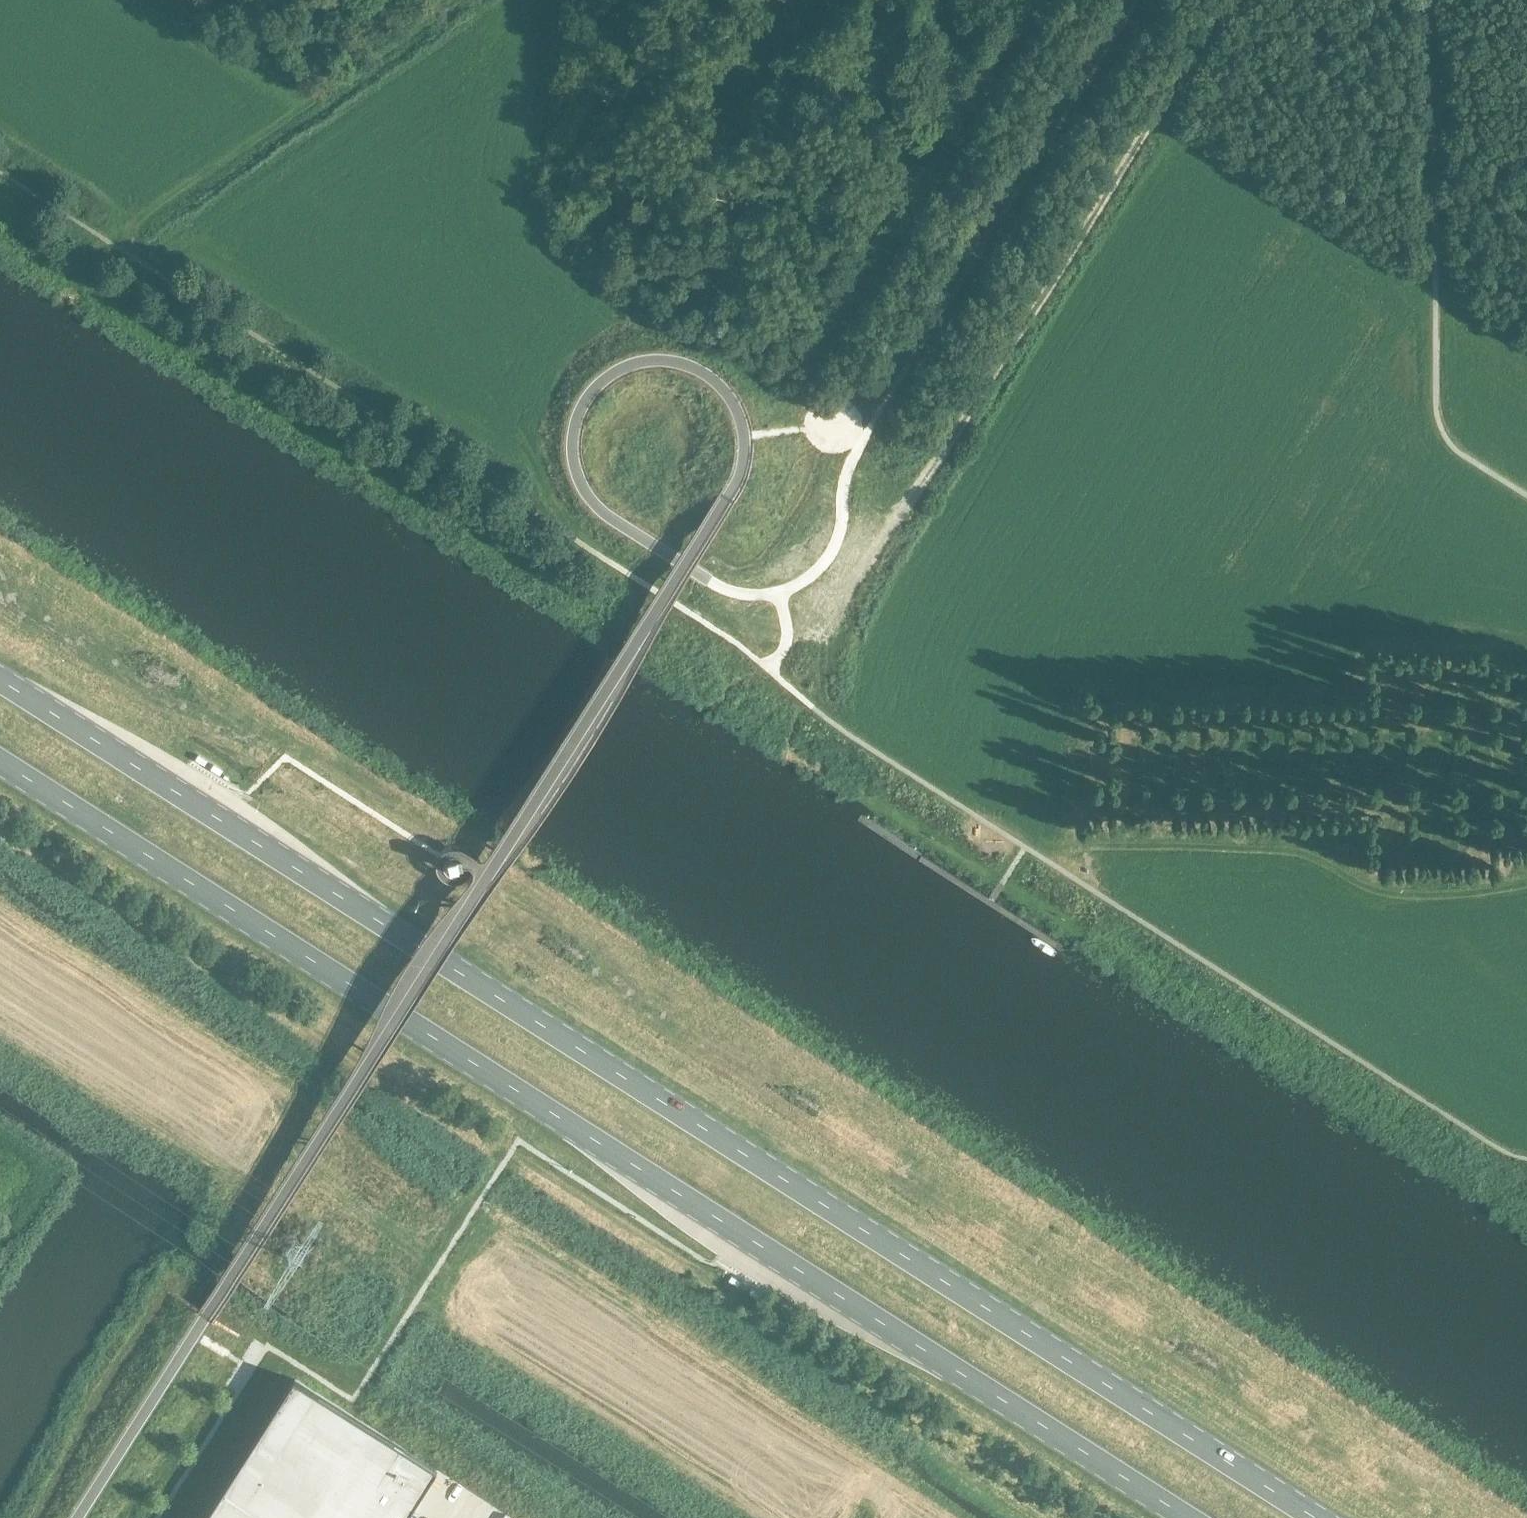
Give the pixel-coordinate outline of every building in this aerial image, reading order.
[(209,1517),(410,1517),(440,1470),(298,1379),(209,1517)]
